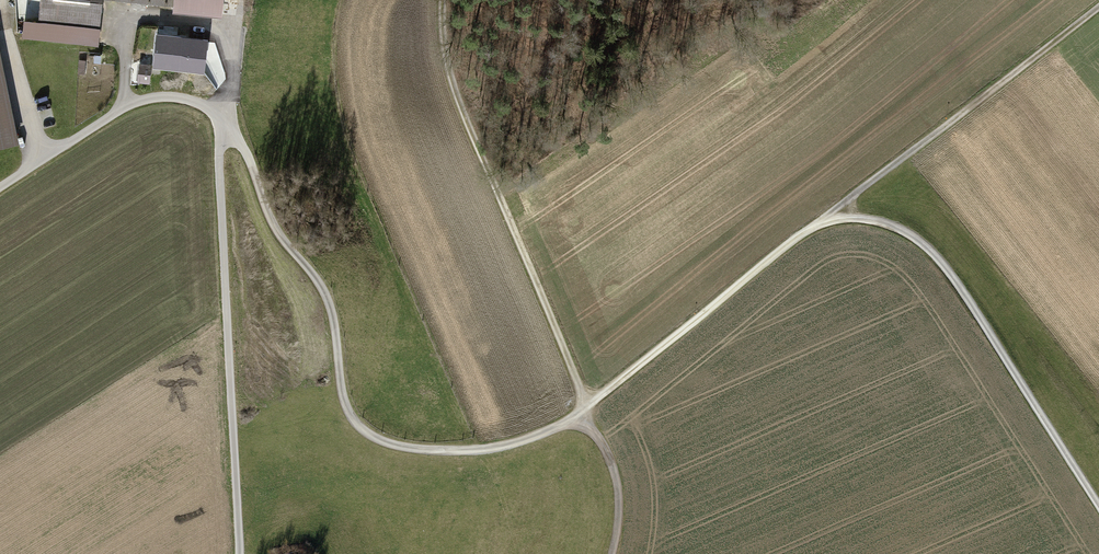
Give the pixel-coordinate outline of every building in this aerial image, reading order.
[(35,24),(97,31),(101,0),(38,0),(35,24)] [(221,11),(222,0),(130,0),(221,11)] [(190,35),(153,33),(151,69),(188,71),(190,35)] [(208,66),(207,51),(193,52),(193,66),(208,66)] [(13,140),(0,81),(0,143),(13,140)]
